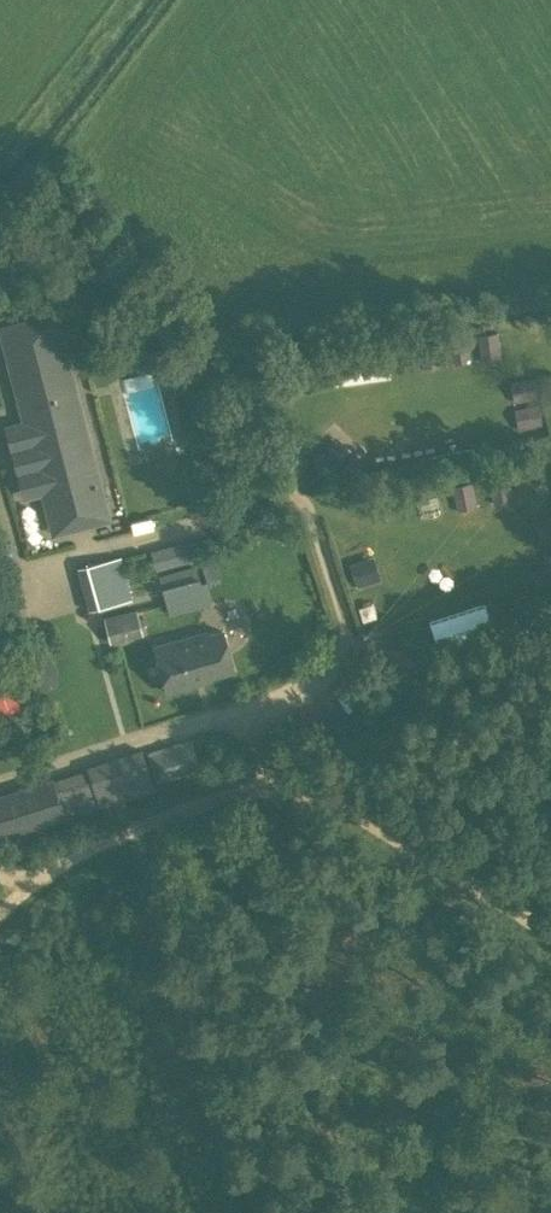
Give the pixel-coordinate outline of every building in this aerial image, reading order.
[(30,446),(52,533),(110,518),(56,312),(0,327),(0,333),(23,422),(13,424),(20,448),(30,446)] [(386,378),(386,364),(341,364),(340,378),(386,378)] [(338,442),(326,456),(339,468),(352,455),(338,442)] [(119,556),(77,567),(89,610),(121,600),(116,582),(126,580),(119,556)] [(371,559),(353,564),(359,582),(376,576),(371,559)] [(211,603),(206,583),(200,585),(195,567),(159,577),(170,615),(211,603)] [(103,617),(110,643),(144,635),(137,609),(103,617)] [(227,671),(233,669),(222,630),(198,636),(198,633),(154,646),(167,691),(210,679),(210,676),(227,671)] [(149,751),(158,781),(201,768),(192,738),(149,751)] [(141,749),(0,794),(0,838),(154,787),(141,749)]
